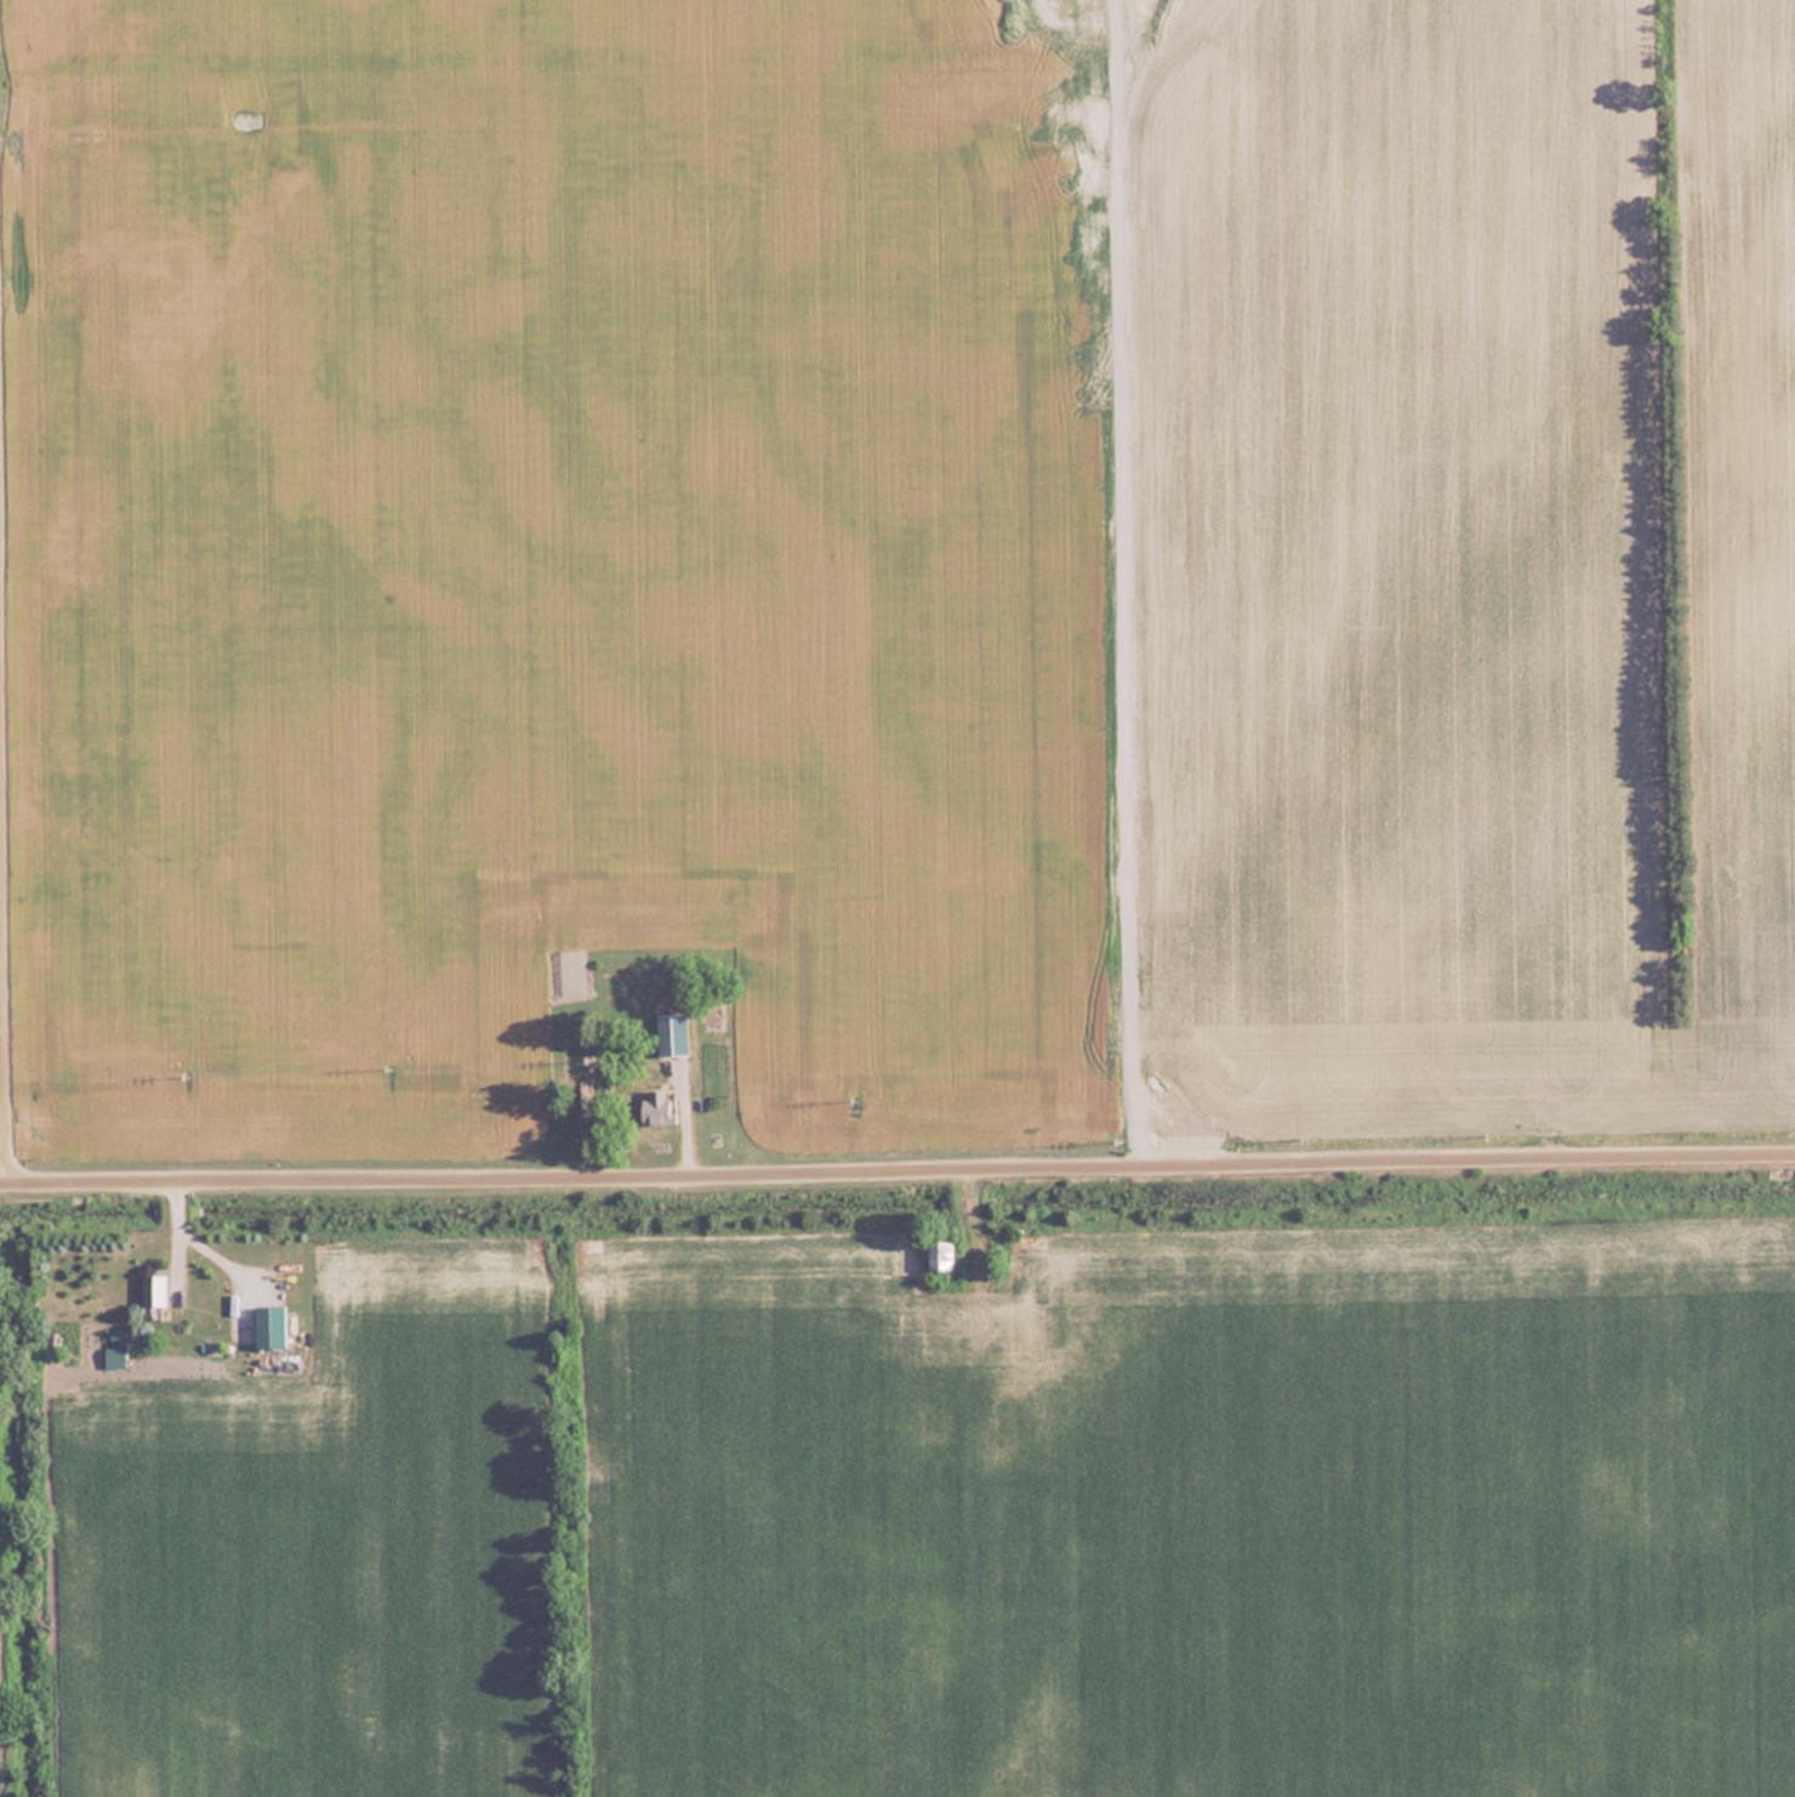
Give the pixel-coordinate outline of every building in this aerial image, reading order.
[(688,1056),(688,1014),(658,1014),(658,1056),(688,1056)] [(670,1090),(650,1090),(650,1100),(644,1100),(644,1124),(670,1124),(670,1090)] [(931,1240),(931,1275),(955,1275),(955,1240),(931,1240)] [(167,1275),(145,1275),(145,1306),(167,1306),(167,1275)] [(287,1349),(287,1306),(259,1306),(259,1349),(287,1349)]
